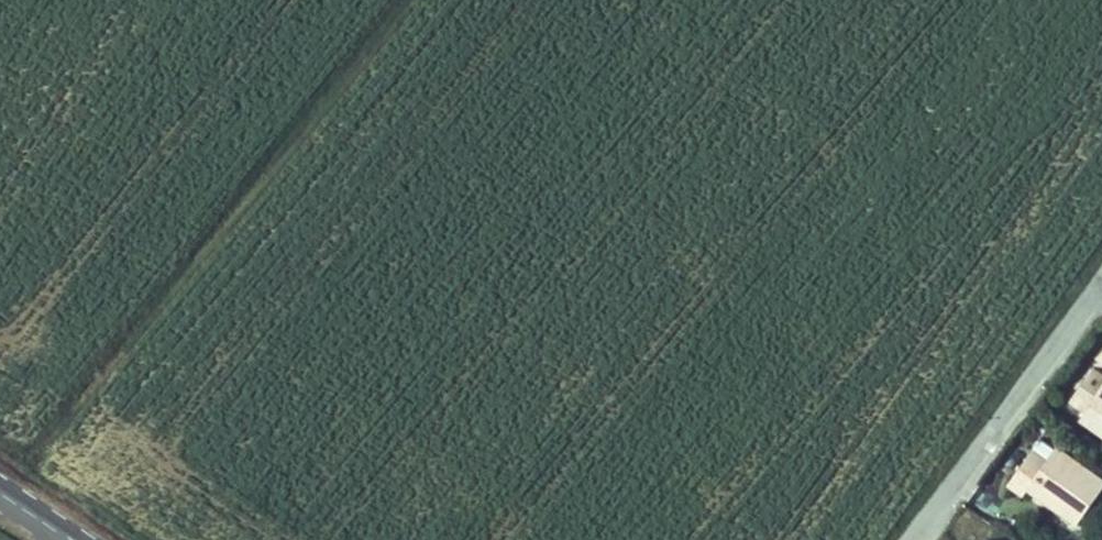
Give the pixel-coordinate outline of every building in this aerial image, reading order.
[(1092,369),(1066,404),(1083,416),(1093,403),(1101,410),(1101,376),(1092,369)] [(1101,490),(1101,482),(1058,448),(1047,463),(1032,452),(1008,485),(1023,496),(1028,489),(1076,525),(1101,490)]
